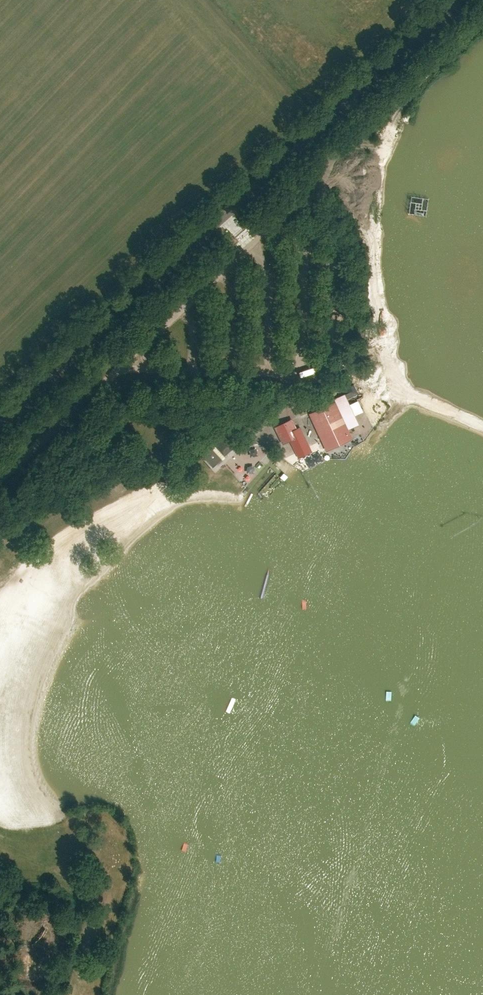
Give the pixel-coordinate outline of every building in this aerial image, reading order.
[(316,188),(313,184),(307,188),(311,192),(316,188)] [(358,393),(353,384),(339,391),(343,400),(358,393)] [(322,399),(325,406),(336,401),(333,393),(331,394),(322,399)] [(312,415),(326,445),(348,435),(334,405),(312,415)] [(277,428),(281,437),(288,434),(297,452),(308,447),(299,428),(295,430),(291,421),(277,428)] [(232,448),(215,430),(195,449),(212,467),(232,448)] [(250,485),(274,457),(255,440),(231,469),(250,485)]
